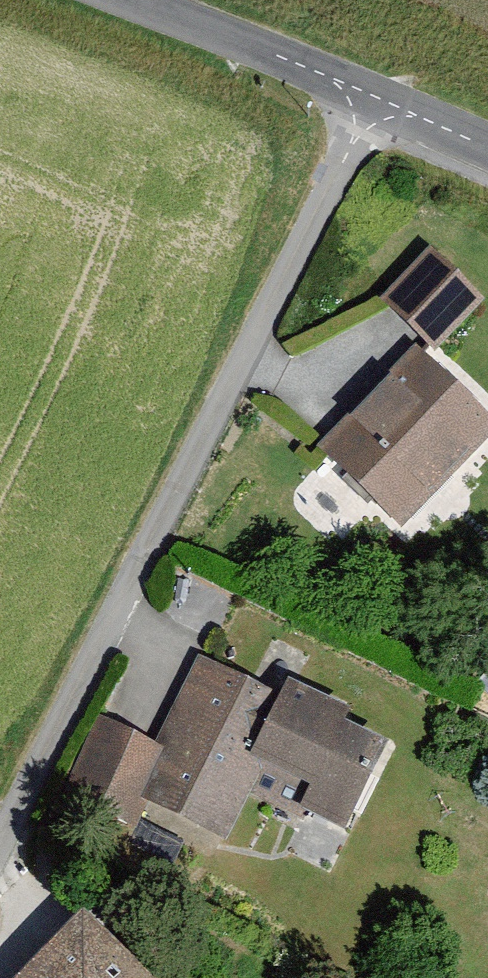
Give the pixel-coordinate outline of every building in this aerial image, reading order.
[(434,355),(481,304),(430,257),(382,308),(434,355)] [(487,436),(487,424),(412,353),(318,455),(400,531),(487,436)] [(278,701),(195,660),(151,747),(129,794),(212,835),(248,763),(278,701)] [(340,727),(346,714),(287,685),(278,701),(248,763),(308,792),(298,811),(341,833),(383,748),(340,727)] [(129,794),(151,747),(100,722),(64,796),(115,821),(129,794)] [(18,977),(147,977),(81,914),(18,977)]
